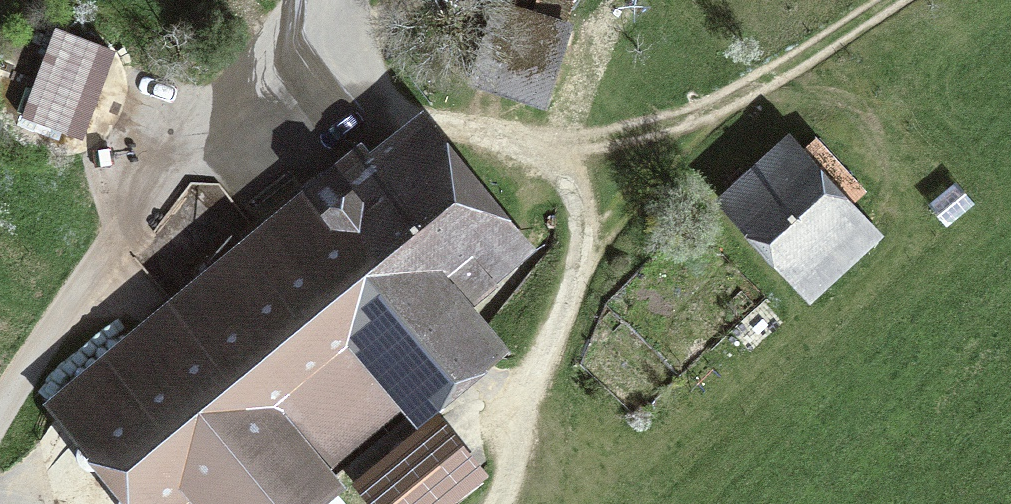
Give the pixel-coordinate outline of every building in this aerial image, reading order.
[(473,17),(486,0),(450,0),(473,17)] [(547,109),(573,26),(498,2),(472,86),(547,109)] [(116,55),(54,32),(21,122),(83,144),(116,55)] [(793,273),(853,218),(785,144),(736,189),(758,214),(747,224),(793,273)] [(75,399),(161,503),(315,503),(332,490),(350,475),(357,484),(435,417),(429,410),(494,356),(447,299),(509,248),(425,146),(383,180),(366,159),(75,399)] [(357,484),(374,503),(452,503),(485,475),(435,417),(357,484)]
